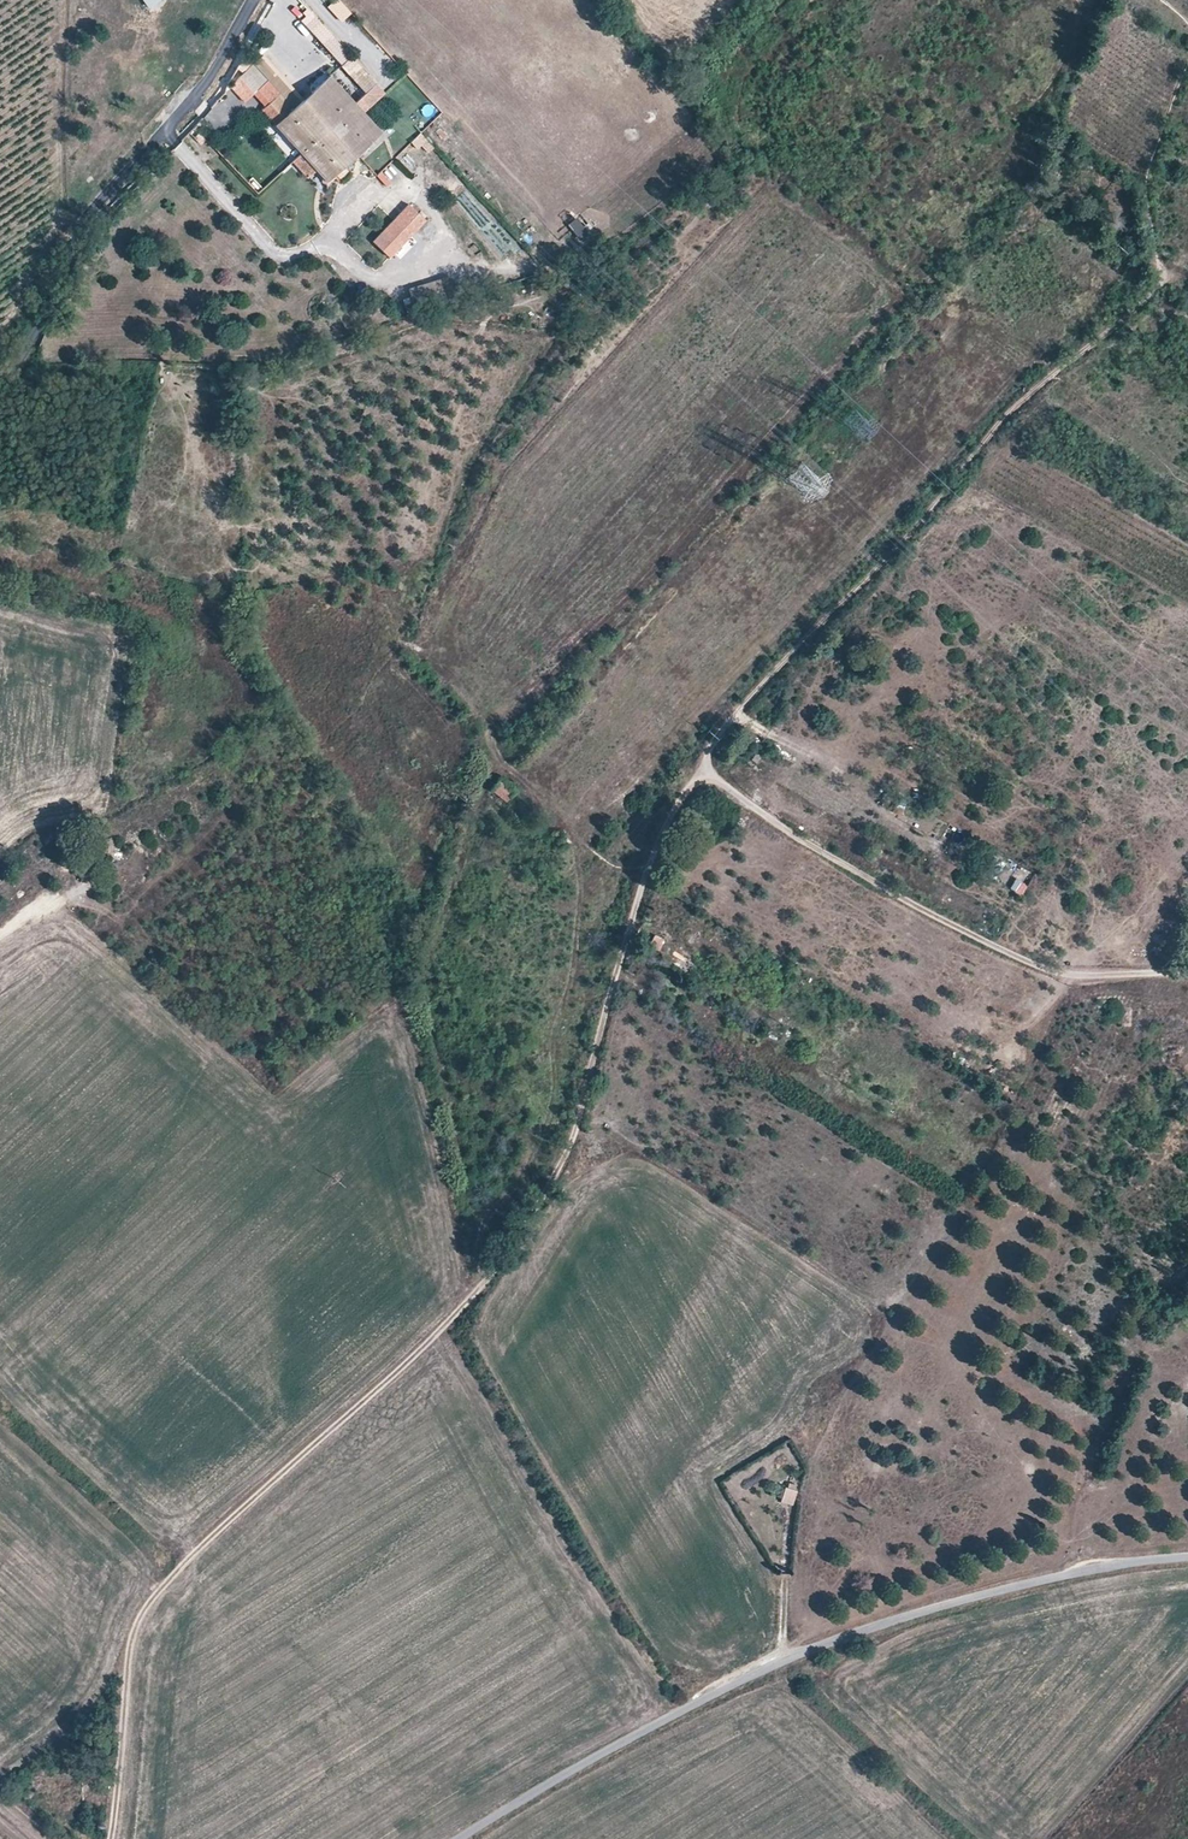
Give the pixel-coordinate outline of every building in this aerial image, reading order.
[(148,10),(163,0),(142,0),(148,10)] [(352,15),(338,0),(328,9),(342,24),(352,15)] [(318,33),(324,28),(308,10),(304,14),(307,17),(302,22),(317,39),(321,36),(318,33)] [(386,95),(324,28),(318,33),(321,36),(317,39),(318,39),(367,93),(355,104),(365,115),(386,95)] [(304,102),(264,58),(238,82),(264,110),(263,111),(277,126),(304,102)] [(370,144),(381,133),(365,115),(355,104),(330,78),(304,102),(277,126),(329,182),(370,144)] [(387,139),(381,133),(370,144),(375,149),(387,139)] [(411,145),(429,156),(435,145),(418,135),(411,145)] [(353,205),(366,217),(405,174),(392,161),(353,205)] [(1053,176),(1059,164),(1052,161),(1046,172),(1053,176)] [(1066,168),(1059,164),(1053,176),(1059,179),(1066,168)] [(425,220),(408,205),(373,243),(390,258),(425,220)] [(575,219),(567,226),(580,239),(587,232),(575,219)] [(499,778),(491,789),(505,801),(514,790),(499,778)] [(647,932),(641,942),(656,951),(662,940),(647,932)] [(785,1486),(782,1500),(793,1504),(797,1489),(794,1488),(795,1485),(789,1483),(788,1487),(785,1486)] [(96,1732),(84,1733),(80,1742),(81,1747),(100,1747),(106,1743),(105,1738),(101,1736),(95,1738),(96,1732)]
